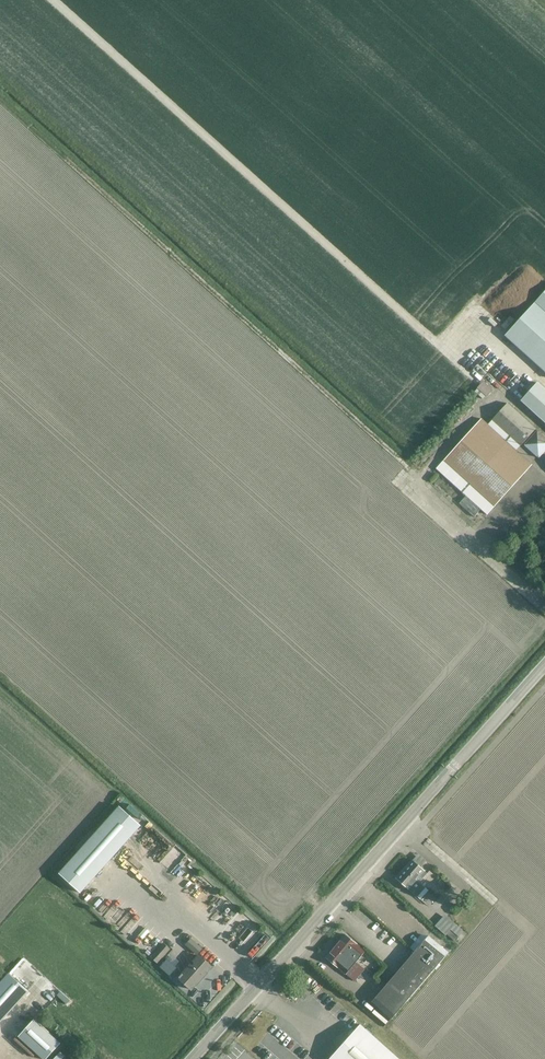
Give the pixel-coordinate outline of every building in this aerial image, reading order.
[(505,335),(544,372),(544,291),(505,335)] [(475,388),(485,398),(495,389),(485,379),(475,388)] [(537,382),(522,399),(544,420),(544,389),(537,382)] [(507,404),(487,426),(480,419),(436,469),(487,515),(532,465),(516,451),(536,429),(507,404)] [(544,452),(544,437),(537,431),(524,445),(539,459),(544,452)] [(59,874),(81,893),(141,826),(120,806),(59,874)] [(419,853),(414,857),(419,863),(424,858),(419,853)] [(412,860),(404,869),(416,880),(419,883),(424,878),(423,878),(427,873),(412,860)] [(416,880),(404,869),(396,878),(420,900),(428,891),(419,883),(416,880)] [(445,936),(447,934),(455,941),(459,937),(459,936),(463,931),(445,915),(435,926),(445,936)] [(336,946),(352,959),(355,963),(359,959),(355,955),(361,948),(346,934),(336,946)] [(428,936),(372,1002),(391,1019),(448,953),(428,936)] [(197,955),(202,949),(191,939),(186,945),(197,955)] [(158,964),(171,950),(163,943),(151,957),(158,964)] [(352,959),(336,946),(326,957),(342,970),(352,959)] [(192,990),(212,968),(199,956),(179,978),(192,990)] [(0,983),(0,1022),(28,992),(29,991),(9,973),(8,975),(0,983)] [(60,1043),(34,1020),(20,1036),(45,1058),(46,1058),(60,1043)] [(360,1024),(329,1058),(399,1058),(360,1024)]
